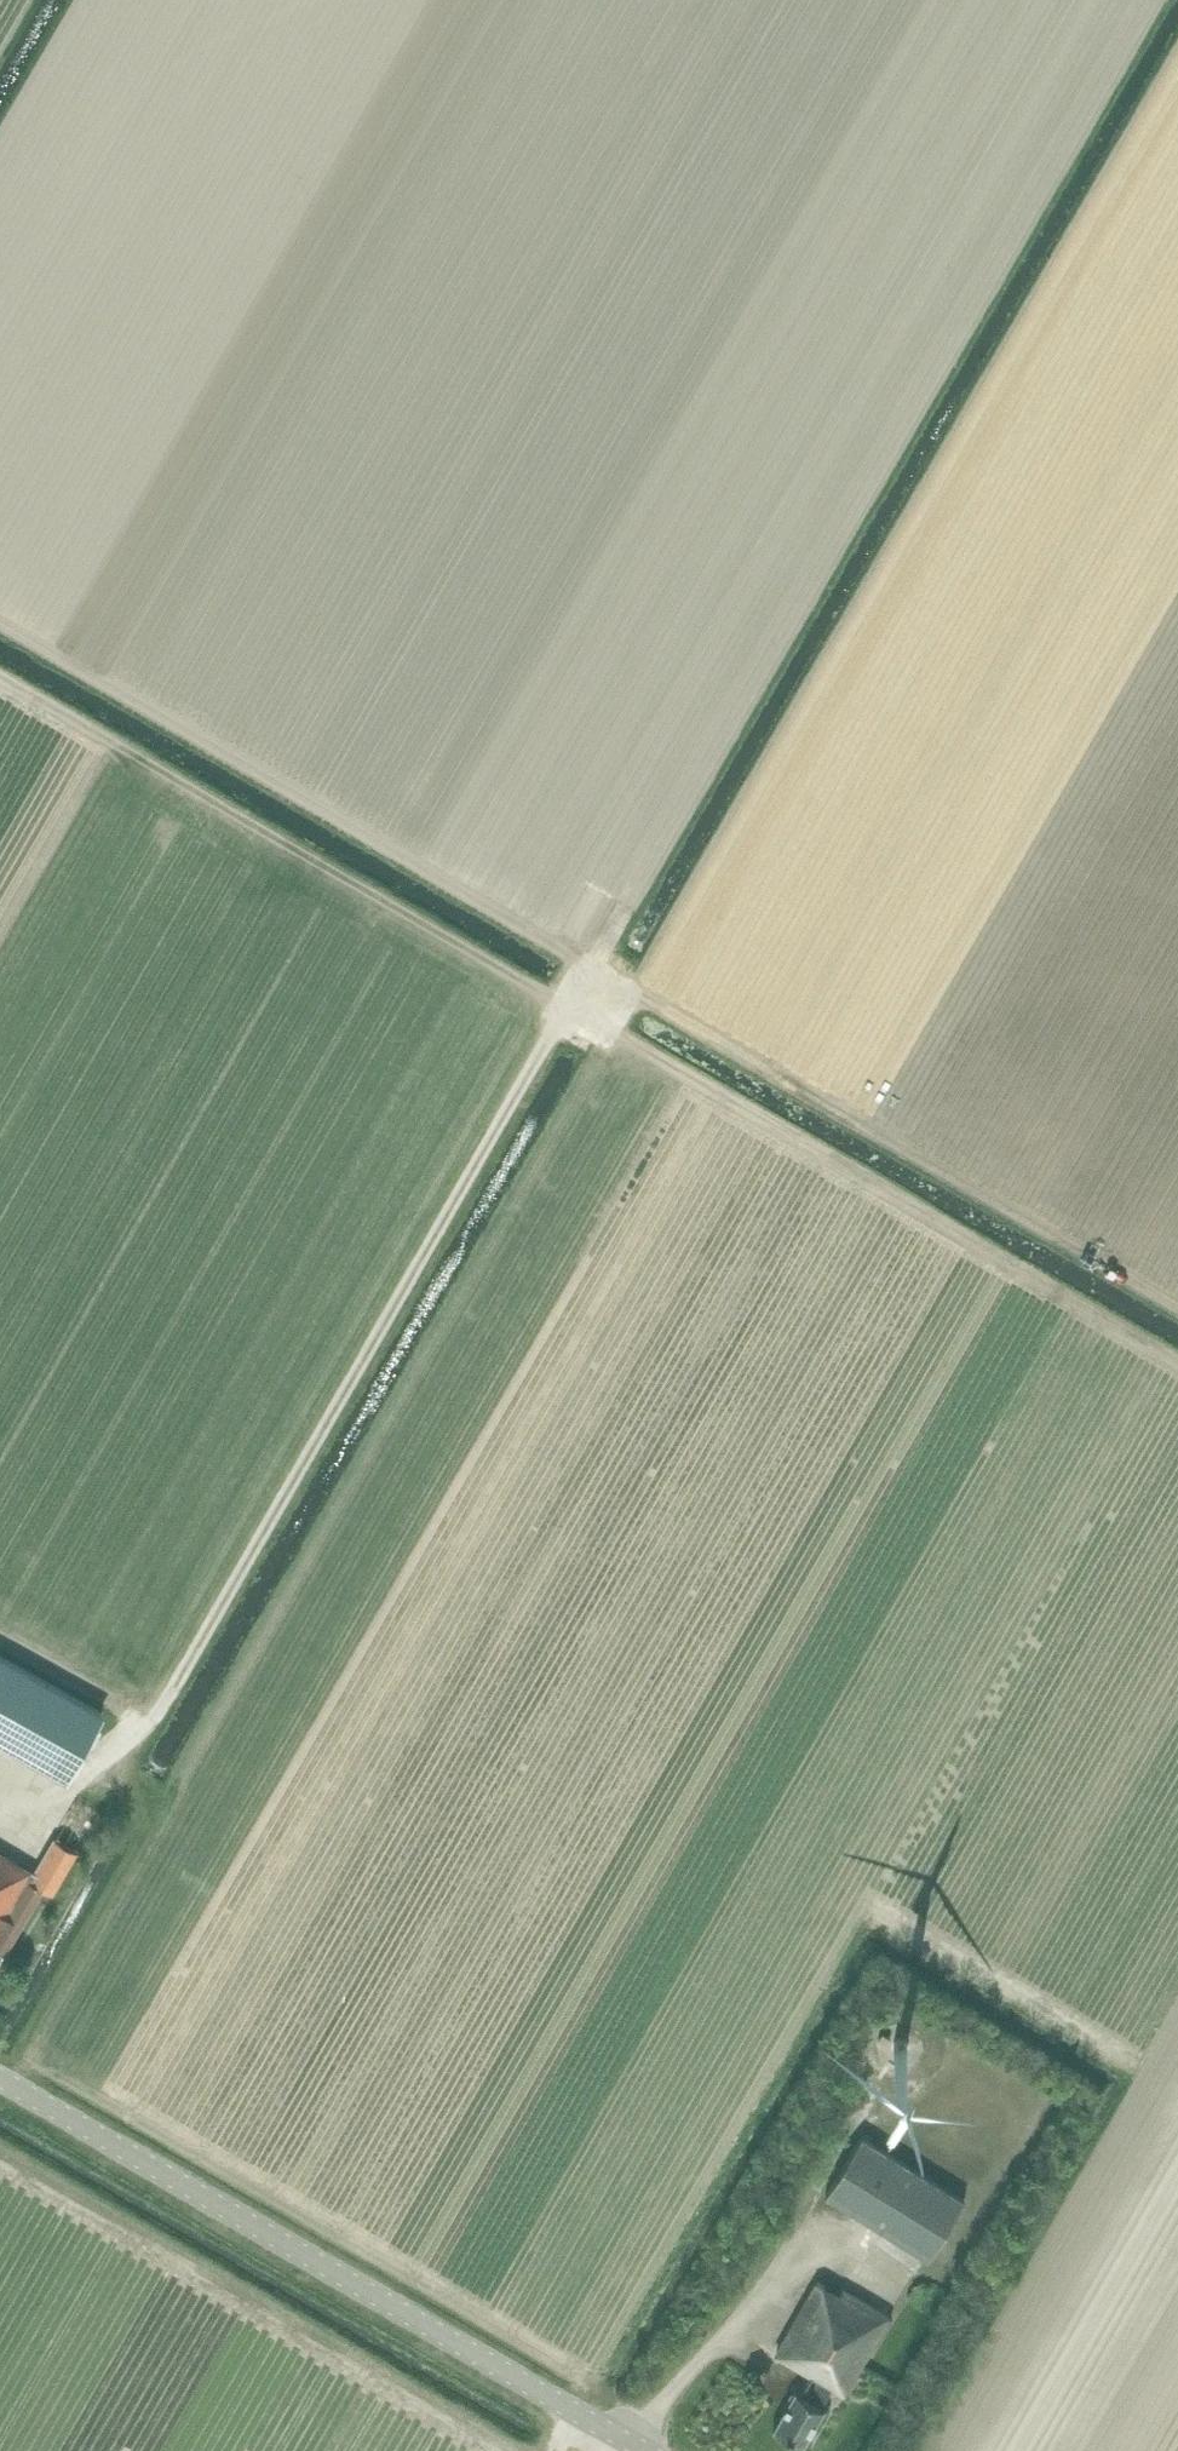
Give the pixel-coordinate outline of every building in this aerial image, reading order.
[(0,1653),(0,1743),(68,1780),(106,1712),(0,1653)] [(7,1954),(44,1889),(54,1894),(78,1851),(56,1838),(37,1871),(0,1849),(0,1950),(7,1954)] [(893,2044),(893,2045),(893,2046),(893,2047),(894,2047),(894,2048),(894,2049),(895,2049),(895,2050),(896,2050),(896,2051),(897,2051),(898,2052),(899,2052),(900,2052),(901,2052),(902,2052),(903,2052),(903,2051),(904,2051),(905,2051),(905,2050),(906,2050),(906,2049),(907,2048),(907,2047),(908,2046),(908,2045),(908,2044),(908,2043),(907,2043),(907,2042),(907,2041),(906,2040),(905,2039),(904,2038),(903,2038),(902,2038),(901,2037),(900,2037),(899,2038),(898,2038),(897,2038),(896,2039),(895,2040),(894,2041),(894,2042),(893,2043),(893,2044)] [(929,2258),(966,2199),(862,2135),(826,2194),(929,2258)] [(845,2392),(889,2314),(845,2288),(841,2292),(818,2281),(777,2353),(811,2374),(801,2393),(795,2389),(774,2428),(804,2445),(826,2407),(823,2406),(833,2386),(845,2392)]
